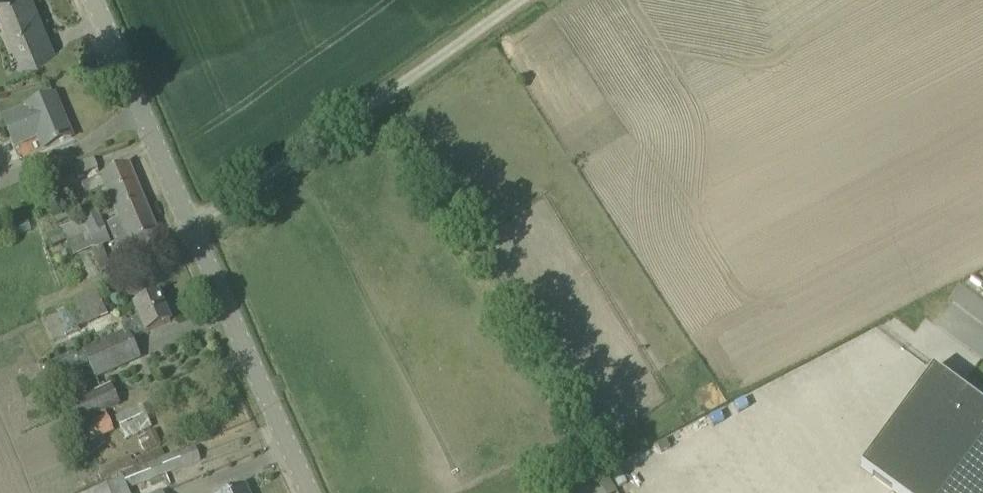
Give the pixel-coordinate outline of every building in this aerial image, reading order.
[(35,58),(54,51),(33,0),(0,0),(0,4),(24,63),(35,58)] [(47,148),(53,145),(72,138),(54,95),(29,106),(29,108),(5,118),(17,144),(41,134),(47,148)] [(117,211),(144,200),(129,163),(110,171),(101,175),(102,177),(84,185),(88,194),(77,199),(85,217),(99,211),(92,195),(107,189),(117,211)] [(120,220),(112,223),(107,226),(118,250),(123,248),(140,241),(158,233),(144,200),(117,211),(120,220)] [(85,217),(76,221),(61,228),(63,233),(49,239),(52,247),(67,241),(73,256),(91,249),(101,244),(112,239),(99,211),(85,217)] [(96,291),(69,303),(75,315),(79,313),(85,325),(107,315),(96,291)] [(159,295),(134,306),(140,318),(122,326),(125,333),(84,351),(96,378),(140,358),(131,339),(170,321),(159,295)] [(860,466),(897,492),(982,492),(982,389),(973,382),(966,392),(932,367),(860,466)] [(69,428),(83,421),(104,412),(119,404),(110,385),(74,402),(74,403),(60,409),(69,428)] [(138,403),(115,419),(128,436),(150,420),(138,403)] [(112,431),(104,412),(83,421),(84,425),(83,426),(90,442),(112,431)] [(126,489),(199,460),(194,448),(174,456),(174,454),(144,466),(145,470),(122,479),(102,487),(87,492),(128,492),(126,489)]
